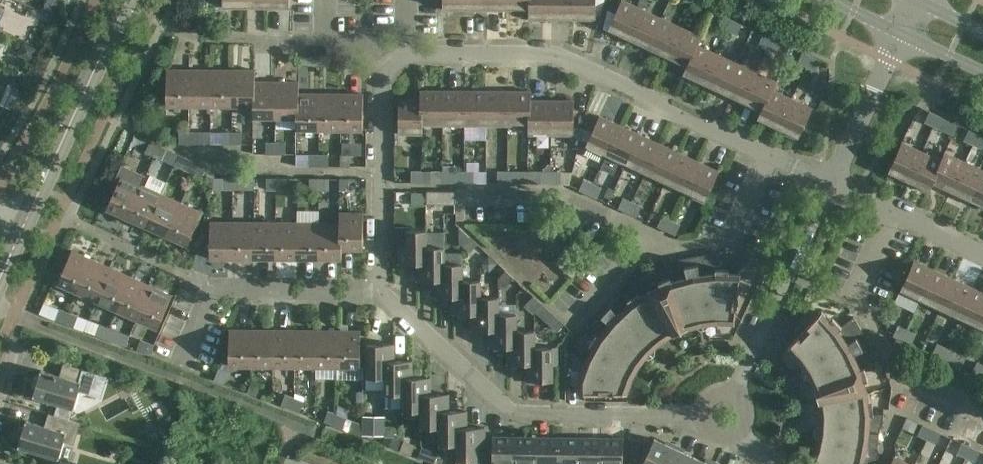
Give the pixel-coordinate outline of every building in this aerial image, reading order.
[(465,10),(465,0),(443,0),(443,9),(465,10)] [(465,10),(487,10),(487,0),(465,0),(465,10)] [(487,10),(508,10),(508,0),(487,0),(487,10)] [(508,10),(529,10),(530,10),(530,0),(508,0),(508,10)] [(530,10),(529,10),(529,19),(552,19),(552,0),(530,0),(530,10)] [(552,19),(573,19),(574,0),(552,0),(552,19)] [(573,19),(596,19),(596,0),(574,0),(573,19)] [(642,8),(624,0),(621,0),(607,30),(627,40),(642,8)] [(647,49),(662,17),(642,8),(627,40),(647,49)] [(729,29),(733,19),(724,15),(720,25),(729,29)] [(682,26),(662,17),(647,49),(667,58),(682,26)] [(733,19),(729,29),(738,33),(742,23),(733,19)] [(667,58),(686,67),(687,67),(697,45),(698,45),(702,36),(682,26),(667,58)] [(768,47),(773,37),(764,33),(759,43),(768,47)] [(773,37),(768,47),(777,52),(781,42),(773,37)] [(702,84),(717,54),(698,45),(697,45),(687,67),(686,67),(682,75),(702,84)] [(807,66),(812,56),(803,51),(798,62),(807,66)] [(722,94),(736,63),(717,54),(702,84),(722,94)] [(821,60),(812,56),(807,66),(816,70),(821,60)] [(742,103),(756,72),(736,63),(722,94),(742,103)] [(166,104),(189,104),(189,68),(167,68),(166,104)] [(211,104),(211,68),(189,68),(189,104),(211,104)] [(233,69),(211,68),(211,104),(232,104),(233,69)] [(233,69),(232,104),(253,104),(254,104),(254,81),(255,81),(255,69),(233,69)] [(742,103),(760,111),(762,112),(772,89),(773,90),(777,81),(756,72),(742,103)] [(276,81),(255,81),(254,81),(254,104),(253,104),(253,116),(276,116),(276,81)] [(276,81),(276,116),(296,116),(297,116),(298,92),(299,92),(299,81),(276,81)] [(777,129),(792,98),(773,90),(772,89),(762,112),(760,111),(757,119),(777,129)] [(423,125),(443,125),(443,90),(420,90),(420,99),(421,99),(421,125),(423,125)] [(465,125),(465,91),(443,90),(443,125),(465,125)] [(486,125),(486,91),(465,91),(465,125),(486,125)] [(508,91),(486,91),(486,125),(508,125),(508,91)] [(508,91),(508,125),(528,125),(530,125),(530,100),(531,100),(531,91),(508,91)] [(319,93),(299,92),(298,92),(297,116),(296,116),(296,128),(319,128),(319,93)] [(319,128),(341,128),(341,93),(319,93),(319,128)] [(364,93),(341,93),(341,128),(363,128),(364,93)] [(812,107),(792,98),(777,129),(798,139),(812,107)] [(423,134),(423,125),(421,125),(421,99),(420,99),(399,99),(399,134),(423,134)] [(552,100),(531,100),(530,100),(530,125),(528,125),(528,134),(552,134),(552,100)] [(574,100),(552,100),(552,134),(574,135),(574,100)] [(925,122),(934,126),(939,116),(930,112),(925,122)] [(585,147),(605,156),(620,125),(600,115),(585,147)] [(939,116),(934,126),(943,130),(948,120),(939,116)] [(625,165),(640,134),(620,125),(605,156),(625,165)] [(179,142),(189,142),(189,131),(179,130),(179,142)] [(973,144),(978,134),(969,130),(965,140),(973,144)] [(199,131),(189,131),(189,142),(199,143),(199,131)] [(222,143),(232,143),(232,131),(223,131),(222,143)] [(242,131),(232,131),(232,143),(242,143),(242,131)] [(659,143),(640,134),(625,165),(645,174),(659,143)] [(978,134),(973,144),(982,148),(982,147),(982,136),(978,134)] [(156,155),(161,144),(151,140),(146,150),(155,155),(156,155)] [(276,153),(276,141),(266,141),(266,152),(276,153)] [(286,141),(276,141),(276,153),(286,153),(286,141)] [(888,173),(908,182),(922,151),(902,142),(888,173)] [(664,183),(679,152),(659,143),(645,174),(664,183)] [(168,148),(161,144),(156,155),(165,159),(170,148),(168,148)] [(941,160),(922,151),(908,182),(929,192),(932,184),(931,183),(942,160),(941,160)] [(684,192),(699,161),(679,152),(664,183),(684,192)] [(931,183),(932,184),(951,193),(965,161),(945,152),(941,160),(942,160),(931,183)] [(309,165),(319,165),(319,154),(309,153),(309,165)] [(351,154),(341,153),(340,165),(351,165),(351,154)] [(319,154),(319,165),(328,165),(329,154),(319,154)] [(194,173),(199,162),(190,158),(185,168),(194,173)] [(699,161),(684,192),(704,202),(719,171),(699,161)] [(982,175),(982,169),(965,161),(951,193),(970,202),(982,175)] [(208,166),(199,162),(194,173),(203,177),(208,166)] [(116,186),(106,207),(107,207),(127,216),(141,184),(145,175),(122,164),(113,184),(116,186)] [(421,182),(421,171),(411,171),(411,182),(421,182)] [(431,171),(421,171),(421,182),(431,182),(431,171)] [(465,183),(465,171),(455,171),(455,182),(465,183)] [(475,171),(465,171),(465,183),(474,183),(475,171)] [(508,183),(508,172),(498,172),(498,183),(508,183)] [(518,172),(508,172),(508,183),(518,183),(518,172)] [(541,183),(551,183),(552,172),(541,172),(541,183)] [(552,172),(551,183),(561,183),(561,172),(552,172)] [(970,202),(982,208),(982,175),(970,202)] [(223,189),(233,189),(233,176),(223,176),(223,189)] [(233,176),(233,189),(243,189),(243,176),(233,176)] [(266,189),(276,189),(276,177),(266,177),(266,189)] [(286,177),(276,177),(276,189),(286,189),(286,177)] [(309,189),(319,189),(320,177),(310,177),(309,189)] [(330,177),(320,177),(319,189),(329,189),(330,177)] [(350,189),(350,177),(339,177),(340,190),(350,189)] [(588,194),(593,184),(583,179),(579,190),(588,194)] [(141,184),(127,216),(147,225),(161,193),(141,184)] [(593,184),(588,194),(597,198),(602,188),(593,184)] [(608,187),(603,197),(609,200),(614,191),(614,190),(608,187)] [(444,191),(427,191),(427,201),(427,204),(444,204),(455,204),(455,191),(444,191)] [(161,193),(147,225),(167,234),(181,202),(161,193)] [(627,212),(632,202),(623,197),(618,208),(627,212)] [(202,211),(181,202),(167,234),(187,243),(202,211)] [(641,206),(632,202),(627,212),(636,216),(641,206)] [(341,247),(342,247),(363,247),(363,212),(340,212),(340,222),(341,222),(341,247)] [(667,230),(672,220),(662,216),(657,226),(667,230)] [(680,224),(672,220),(667,230),(675,234),(680,224)] [(232,256),(232,221),(210,221),(210,256),(232,256)] [(254,221),(232,221),(232,256),(254,256),(254,221)] [(276,221),(254,221),(254,256),(276,256),(276,221)] [(297,222),(276,221),(276,256),(297,256),(297,222)] [(319,222),(297,222),(297,256),(319,257),(319,222)] [(340,222),(319,222),(319,257),(342,257),(342,247),(341,247),(341,222),(340,222)] [(426,230),(409,230),(409,226),(394,226),(394,248),(399,248),(399,263),(417,263),(426,262),(426,246),(426,232),(426,230)] [(477,244),(470,237),(462,244),(470,252),(477,244)] [(417,263),(417,280),(435,280),(435,279),(444,279),(444,263),(445,263),(445,246),(426,246),(426,262),(417,263)] [(78,290),(92,258),(72,249),(57,281),(78,290)] [(583,267),(564,250),(554,261),(573,278),(583,267)] [(716,268),(716,252),(664,262),(669,277),(658,282),(659,286),(650,290),(671,328),(670,328),(673,333),(688,326),(699,323),(706,322),(718,320),(719,320),(719,315),(735,316),(740,273),(729,272),(729,268),(717,268),(716,268)] [(98,299),(112,267),(92,258),(78,290),(98,299)] [(900,291),(895,302),(915,311),(920,301),(934,269),(914,260),(900,291)] [(435,297),(453,297),(453,296),(462,296),(462,280),(463,280),(463,263),(445,263),(444,263),(444,279),(435,279),(435,280),(435,297)] [(132,276),(112,267),(98,299),(117,308),(132,276)] [(920,301),(939,310),(954,279),(934,269),(920,301)] [(506,270),(498,279),(498,287),(506,287),(514,278),(506,270)] [(132,276),(117,308),(137,317),(152,285),(132,276)] [(939,310),(959,319),(974,288),(954,279),(939,310)] [(480,297),(481,297),(481,280),(463,280),(462,280),(462,296),(453,296),(453,297),(453,313),(471,313),(480,313),(480,297)] [(172,294),(152,285),(137,317),(158,327),(172,294)] [(982,319),(982,292),(974,288),(959,319),(979,328),(982,319)] [(657,337),(670,328),(671,328),(650,290),(641,296),(639,293),(628,300),(622,292),(612,302),(614,304),(598,320),(597,319),(587,329),(596,335),(589,346),(592,349),(588,357),(627,376),(627,375),(635,361),(639,364),(647,355),(652,349),(661,341),(657,337)] [(533,295),(525,305),(534,314),(536,312),(543,304),(533,295)] [(472,330),(490,330),(489,329),(498,329),(498,313),(499,313),(499,296),(481,297),(480,297),(480,313),(471,313),(472,330)] [(65,322),(69,311),(60,307),(56,318),(65,322)] [(79,315),(69,311),(65,322),(74,326),(79,315)] [(820,401),(825,400),(824,399),(867,391),(864,381),(868,380),(864,367),(880,362),(854,316),(841,326),(833,316),(829,319),(822,311),(792,342),(803,354),(799,357),(807,368),(810,374),(815,385),(820,401)] [(490,347),(508,347),(508,346),(516,346),(516,330),(517,330),(517,313),(499,313),(498,313),(498,329),(489,329),(490,330),(490,347)] [(105,337),(110,326),(100,322),(96,334),(105,337)] [(893,335),(902,339),(906,329),(898,325),(893,335)] [(119,329),(110,326),(105,337),(115,341),(119,329)] [(229,364),(251,364),(251,329),(229,328),(229,364)] [(251,329),(251,364),(273,364),(273,329),(251,329)] [(273,329),(273,364),(295,364),(295,329),(273,329)] [(295,329),(295,364),(316,365),(317,329),(295,329)] [(317,329),(316,365),(338,365),(339,329),(317,329)] [(361,329),(339,329),(338,365),(361,365),(361,329)] [(906,329),(902,339),(911,343),(916,333),(906,329)] [(534,347),(535,347),(535,330),(517,330),(516,330),(516,346),(508,346),(508,347),(508,364),(526,364),(526,363),(534,363),(534,347)] [(150,342),(140,338),(136,349),(146,353),(150,342)] [(395,361),(395,360),(395,343),(367,344),(367,377),(385,377),(386,377),(386,361),(395,361)] [(941,357),(946,347),(937,343),(932,353),(941,357)] [(526,364),(526,380),(553,380),(553,365),(558,365),(558,347),(553,347),(535,347),(534,347),(534,363),(526,363),(526,364)] [(946,347),(941,357),(950,362),(955,351),(946,347)] [(627,376),(588,357),(583,370),(572,370),(572,383),(580,383),(580,393),(626,393),(632,377),(627,375),(627,376)] [(385,394),(403,394),(404,394),(404,378),(413,378),(413,377),(413,360),(395,360),(395,361),(386,361),(386,377),(385,377),(385,394)] [(982,371),(982,364),(977,362),(972,372),(981,376),(982,371)] [(96,372),(69,364),(66,377),(41,369),(39,376),(36,376),(34,378),(32,384),(33,387),(35,388),(33,395),(74,407),(79,391),(89,394),(96,372)] [(228,371),(219,367),(214,379),(224,382),(228,371)] [(404,394),(403,394),(403,410),(422,410),(422,394),(431,394),(431,377),(413,377),(413,378),(404,378),(404,394)] [(260,384),(251,380),(247,390),(256,394),(260,384)] [(867,391),(824,399),(825,400),(826,415),(821,415),(821,428),(820,435),(817,448),(822,449),(817,463),(867,463),(868,461),(877,463),(879,450),(877,450),(880,427),(882,428),(884,414),(874,414),(873,413),(873,401),(868,402),(867,391)] [(290,407),(294,396),(285,393),(281,403),(290,407)] [(422,427),(440,427),(440,411),(449,411),(449,410),(449,394),(431,394),(422,394),(422,410),(422,427)] [(303,400),(294,396),(290,407),(299,410),(303,400)] [(324,420),(333,423),(337,413),(328,409),(324,420)] [(440,427),(440,444),(458,444),(458,428),(467,428),(467,427),(467,410),(449,410),(449,411),(440,411),(440,427)] [(337,413),(333,423),(342,427),(346,416),(337,413)] [(80,423),(54,415),(50,427),(26,420),(24,427),(21,426),(19,428),(17,435),(18,438),(20,438),(18,445),(59,458),(64,441),(74,444),(80,423)] [(362,432),(382,432),(382,415),(362,415),(362,432)] [(927,438),(932,428),(923,424),(918,434),(927,438)] [(458,444),(458,461),(458,463),(482,463),(481,461),(485,461),(485,445),(485,427),(467,427),(467,428),(458,428),(458,444)] [(932,428),(927,438),(936,443),(941,432),(932,428)] [(515,437),(493,436),(493,463),(515,463),(515,437)] [(515,437),(515,463),(536,463),(537,437),(515,437)] [(537,437),(536,463),(558,463),(558,437),(537,437)] [(558,437),(558,463),(580,463),(580,437),(558,437)] [(580,437),(580,463),(601,463),(601,438),(580,437)] [(601,438),(601,463),(623,463),(624,438),(601,438)] [(675,447),(654,438),(653,442),(645,438),(632,438),(631,463),(630,463),(667,463),(675,447)] [(958,453),(967,457),(971,446),(962,442),(958,453)] [(980,451),(971,446),(967,457),(975,461),(980,451)] [(694,457),(675,447),(667,463),(691,463),(694,457)]
